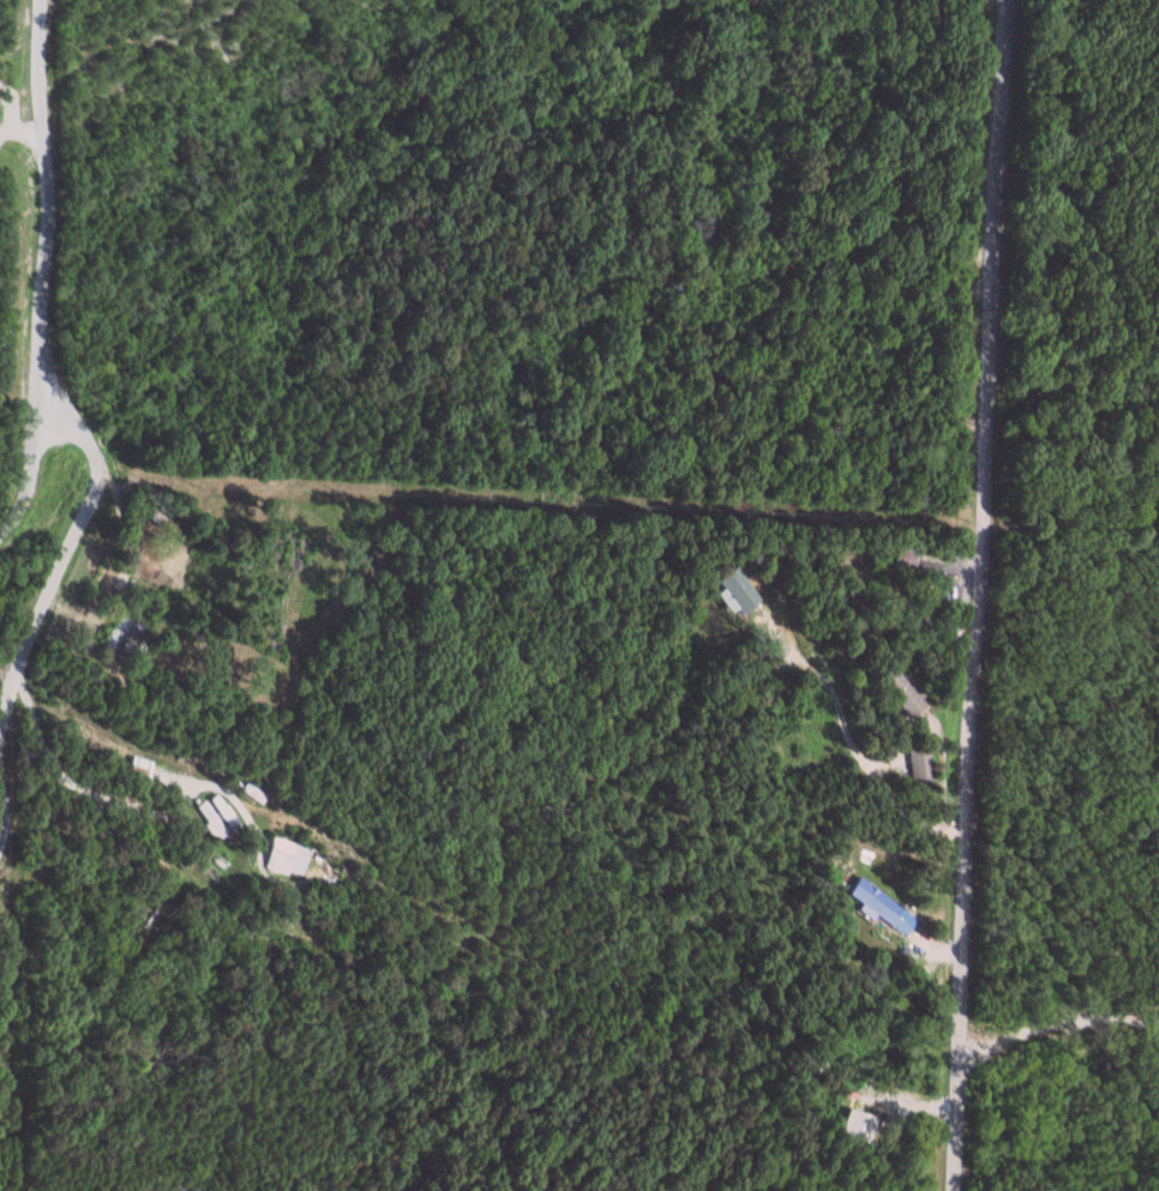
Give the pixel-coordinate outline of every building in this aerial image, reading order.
[(705,579),(733,615),(752,601),(724,564),(705,579)] [(705,592),(717,614),(725,610),(713,588),(705,592)] [(922,703),(886,665),(868,681),(905,719),(922,703)] [(929,751),(906,751),(905,779),(928,780),(929,751)] [(255,867),(281,876),(283,871),(294,875),(303,848),(266,836),(255,867)] [(900,936),(913,917),(851,877),(839,894),(853,904),(849,909),(866,921),(869,916),(900,936)] [(869,1116),(837,1110),(832,1135),(864,1141),(869,1116)]
